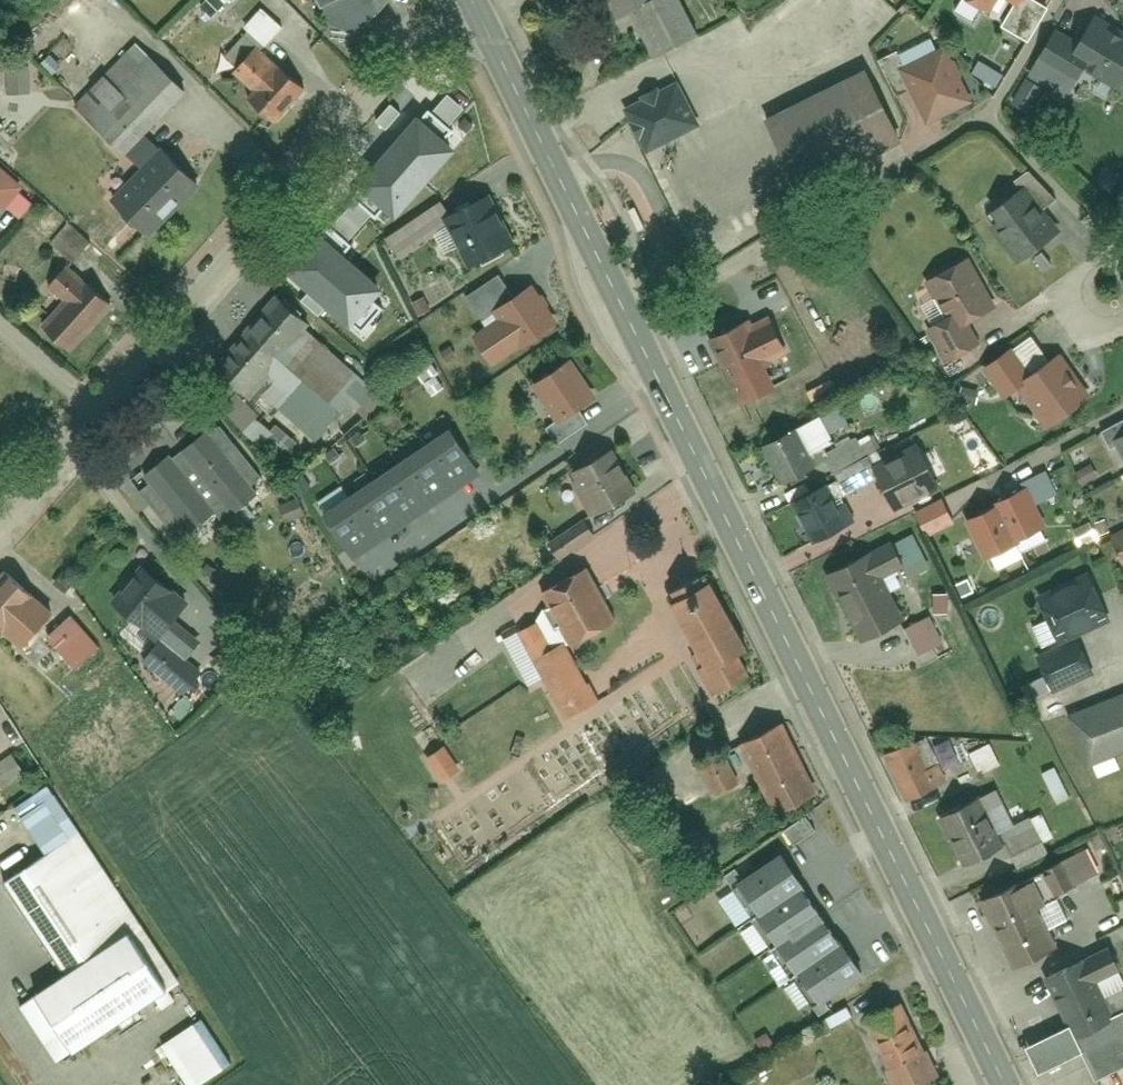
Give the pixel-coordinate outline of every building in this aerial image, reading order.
[(629,46),(674,24),(662,0),(607,0),(629,46)] [(1043,23),(1021,60),(1059,83),(1070,66),(1099,83),(1122,43),(1122,34),(1081,9),(1064,36),(1043,23)] [(112,149),(173,86),(122,36),(61,99),(112,149)] [(293,84),(248,38),(223,63),(245,85),(236,94),(259,117),(293,84)] [(968,100),(944,52),(906,70),(930,118),(968,100)] [(14,64),(14,90),(37,90),(37,64),(14,64)] [(842,71),(763,110),(798,180),(877,141),(842,71)] [(678,91),(630,115),(650,155),(698,131),(678,91)] [(453,130),(430,110),(353,197),(377,218),(387,206),(396,214),(452,151),(442,142),(453,130)] [(188,180),(148,141),(98,191),(138,230),(188,180)] [(24,188),(0,165),(0,212),(24,188)] [(763,175),(745,185),(759,210),(776,200),(763,175)] [(478,187),(439,209),(467,257),(506,234),(478,187)] [(1057,233),(1023,189),(988,216),(1022,260),(1057,233)] [(422,199),(389,220),(398,236),(432,215),(422,199)] [(80,261),(98,240),(75,220),(57,241),(80,261)] [(353,245),(329,224),(290,268),(363,332),(384,308),(372,298),(379,289),(342,257),(353,245)] [(57,340),(103,295),(58,249),(36,271),(56,291),(31,315),(57,340)] [(999,311),(966,257),(924,282),(945,315),(924,327),(947,365),(975,348),(965,331),(999,311)] [(525,272),(500,287),(488,267),(455,287),(468,309),(479,302),(485,313),(459,329),(478,359),(551,314),(525,272)] [(259,292),(193,365),(209,379),(215,372),(231,387),(239,378),(312,443),(345,407),(360,421),(379,401),(259,292)] [(731,318),(696,335),(726,394),(756,379),(745,357),(772,343),(758,316),(736,327),(731,318)] [(1076,390),(1044,341),(1014,360),(1001,340),(970,360),(990,390),(1005,380),(1031,420),(1076,390)] [(559,352),(518,380),(543,415),(583,387),(559,352)] [(570,417),(561,406),(535,424),(543,436),(570,417)] [(850,409),(833,414),(836,426),(853,422),(850,409)] [(206,413),(121,479),(169,540),(254,473),(206,413)] [(811,416),(756,444),(775,483),(805,468),(799,455),(824,443),(811,416)] [(1116,463),(1122,460),(1122,422),(1102,431),(1116,463)] [(492,475),(463,430),(357,497),(349,484),(325,499),(362,557),(492,475)] [(604,444),(563,468),(586,508),(627,484),(604,444)] [(863,446),(823,465),(830,480),(870,461),(863,446)] [(921,452),(878,473),(895,508),(938,486),(921,452)] [(1017,478),(987,492),(1007,536),(1037,522),(1017,478)] [(837,484),(796,503),(816,545),(857,526),(837,484)] [(987,492),(956,506),(976,550),(1007,536),(987,492)] [(933,534),(962,521),(950,496),(922,508),(933,534)] [(542,561),(580,531),(569,517),(530,546),(542,561)] [(1122,544),(1122,518),(1091,532),(1100,554),(1122,544)] [(912,529),(889,541),(900,563),(912,588),(935,577),(912,529)] [(889,541),(823,573),(855,637),(896,616),(876,575),(900,563),(889,541)] [(163,587),(127,560),(102,595),(138,621),(163,587)] [(615,617),(584,560),(537,585),(568,643),(615,617)] [(1090,560),(1028,589),(1048,633),(1111,604),(1090,560)] [(751,659),(698,561),(655,584),(707,682),(751,659)] [(0,572),(0,638),(5,643),(38,606),(0,572)] [(90,639),(59,606),(35,629),(66,661),(90,639)] [(928,612),(895,626),(908,656),(941,641),(928,612)] [(532,617),(510,630),(557,708),(579,695),(532,617)] [(1084,658),(1070,629),(1024,650),(1038,679),(1084,658)] [(191,662),(154,631),(132,657),(170,688),(191,662)] [(1049,676),(1031,686),(1038,698),(1055,688),(1049,676)] [(1054,707),(1076,759),(1122,740),(1122,690),(1119,680),(1054,707)] [(776,715),(735,735),(770,805),(811,784),(776,715)] [(909,740),(881,752),(900,795),(929,782),(926,774),(941,767),(935,756),(919,763),(909,740)] [(986,773),(1007,763),(997,742),(976,751),(986,773)] [(432,757),(450,783),(469,770),(452,744),(432,757)] [(719,750),(693,763),(709,792),(734,779),(719,750)] [(1052,770),(1063,801),(1075,797),(1064,766),(1052,770)] [(990,791),(934,819),(959,868),(997,849),(980,815),(998,806),(990,791)] [(1030,809),(997,826),(1009,849),(1042,832),(1030,809)] [(814,816),(793,827),(800,841),(822,830),(814,816)] [(69,823),(0,868),(0,890),(50,967),(6,995),(33,1036),(47,1027),(59,1046),(167,976),(69,823)] [(1076,845),(1026,870),(1038,893),(1088,868),(1076,845)] [(863,974),(784,856),(735,889),(815,1006),(863,974)] [(1026,870),(985,891),(1018,955),(1059,934),(1038,893),(1026,870)] [(1040,972),(1070,1034),(1122,1009),(1122,997),(1118,986),(1098,945),(1040,972)] [(893,1005),(857,1023),(888,1084),(912,1084),(929,1077),(893,1005)] [(1070,1034),(1088,1072),(1122,1055),(1122,1009),(1070,1034)] [(241,1062),(210,1016),(169,1044),(197,1084),(207,1084),(241,1062)]
